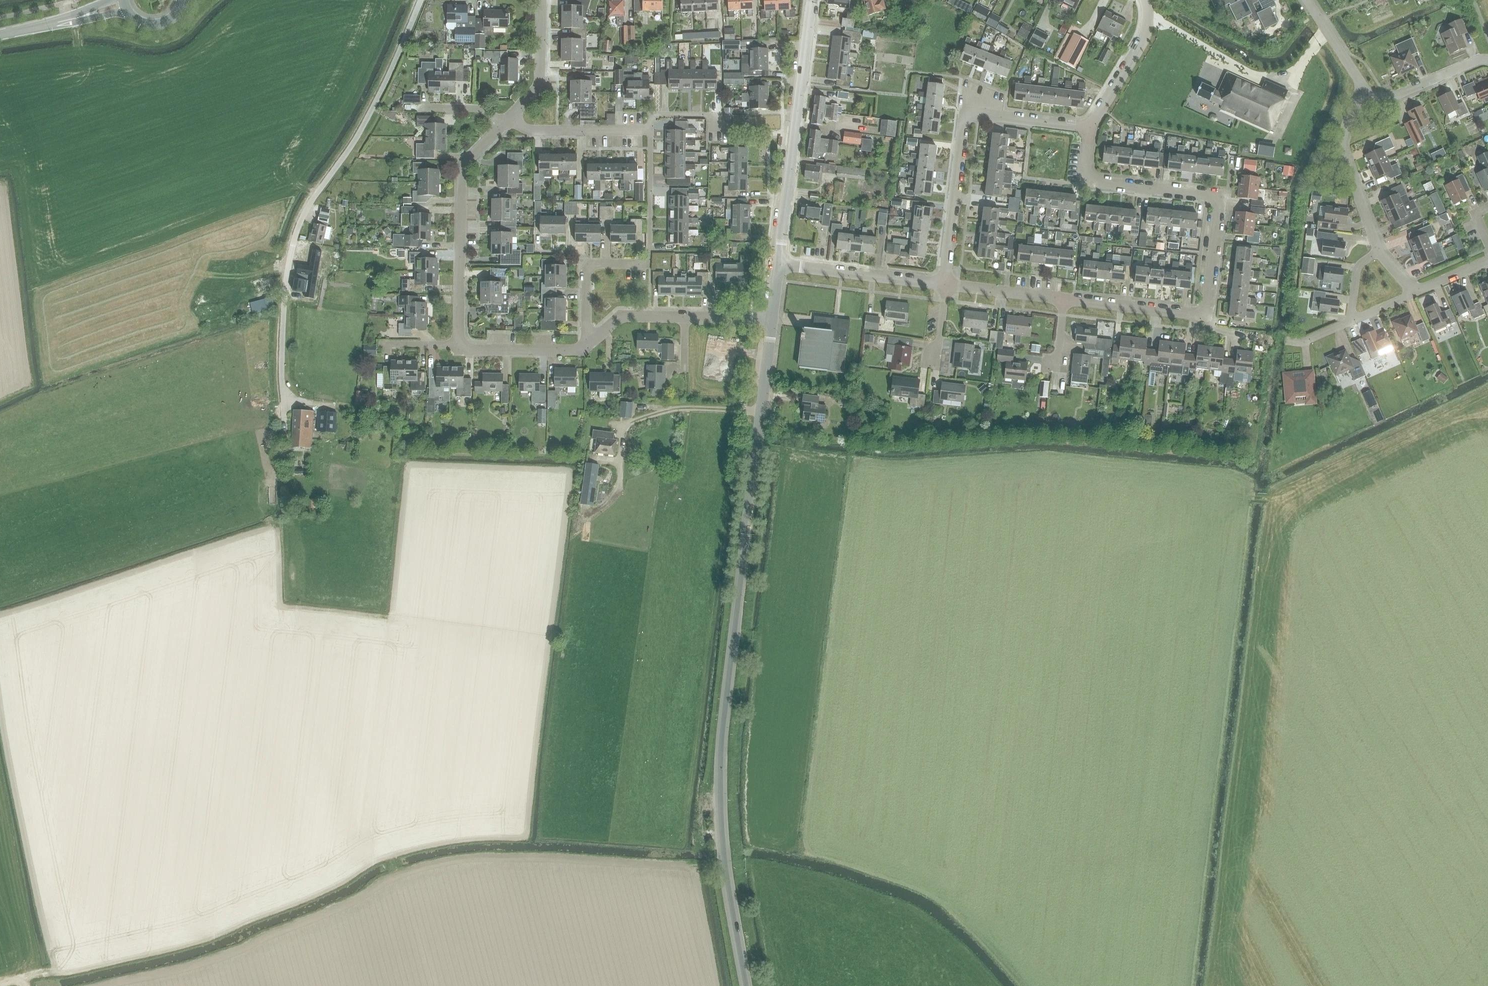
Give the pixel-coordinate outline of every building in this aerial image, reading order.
[(582,17),(584,17),(589,1),(589,0),(580,0),(574,0),(574,1),(569,1),(569,6),(562,6),(562,17),(582,17)] [(608,0),(608,17),(617,17),(617,27),(620,27),(622,27),(622,22),(624,22),(624,16),(625,16),(624,0),(623,0),(608,0)] [(663,11),(663,0),(634,0),(634,12),(643,12),(643,11),(663,11)] [(680,4),(675,4),(675,13),(693,12),(693,0),(680,0),(680,4)] [(705,11),(705,0),(693,0),(693,12),(705,11)] [(705,11),(718,11),(718,0),(705,0),(705,11)] [(740,10),(740,0),(728,0),(728,11),(729,18),(734,17),(733,11),(740,10)] [(740,10),(747,10),(748,17),(753,16),(752,10),(753,10),(752,0),(740,0),(740,10)] [(777,10),(777,0),(764,0),(765,10),(761,10),(761,19),(770,19),(770,11),(777,10)] [(777,10),(785,10),(785,18),(795,17),(794,8),(790,8),(790,0),(777,0),(777,10)] [(850,0),(828,0),(827,5),(838,6),(838,7),(849,8),(850,0)] [(868,15),(881,12),(881,10),(885,9),(882,0),(880,0),(876,1),(876,0),(864,0),(866,6),(865,7),(866,11),(860,13),(862,23),(870,21),(868,15)] [(888,12),(894,10),(891,0),(885,0),(884,0),(888,12)] [(1059,1),(1059,2),(1075,10),(1079,0),(1056,0),(1059,1)] [(1273,0),(1211,0),(1216,10),(1228,4),(1236,22),(1250,15),(1254,22),(1259,20),(1264,29),(1277,23),(1270,8),(1276,5),(1273,0)] [(965,2),(961,9),(968,13),(972,6),(965,2)] [(976,3),(971,13),(985,20),(990,10),(976,3)] [(448,6),(448,22),(445,25),(445,27),(447,30),(456,30),(456,42),(475,42),(475,37),(475,21),(475,18),(467,18),(467,6),(448,6)] [(507,28),(508,11),(484,10),(484,21),(475,21),(475,37),(475,49),(484,50),(485,35),(493,36),(493,28),(507,28)] [(1119,32),(1125,21),(1106,11),(1100,22),(1101,22),(1096,31),(1112,39),(1113,35),(1117,37),(1119,32)] [(846,19),(842,19),(841,27),(845,27),(853,28),(855,13),(847,12),(846,19)] [(999,20),(992,16),(988,22),(996,26),(999,20)] [(582,17),(562,17),(562,28),(574,28),(574,34),(586,34),(586,24),(582,24),(582,17)] [(1458,33),(1465,31),(1460,20),(1448,25),(1450,31),(1442,34),(1450,53),(1464,47),(1458,33)] [(1032,27),(1024,22),(1017,35),(1026,40),(1032,27)] [(735,40),(734,28),(724,29),(724,40),(735,40)] [(1036,29),(1029,41),(1042,48),(1048,35),(1036,29)] [(833,36),(831,50),(849,53),(850,43),(859,44),(860,33),(845,31),(842,30),(841,37),(833,36)] [(874,32),(863,30),(862,37),(873,38),(874,32)] [(1073,33),(1059,60),(1074,68),(1088,41),(1073,33)] [(586,44),(586,34),(574,34),(574,40),(562,40),(562,51),(582,51),(582,44),(586,44)] [(977,50),(975,49),(968,47),(971,39),(967,37),(964,45),(965,46),(960,60),(972,65),(977,50)] [(1271,46),(1278,43),(1277,42),(1275,37),(1273,38),(1269,40),(1270,44),(1271,46)] [(1419,55),(1411,38),(1395,45),(1395,46),(1396,46),(1400,54),(1392,58),(1396,68),(1395,68),(1398,74),(1392,76),(1392,77),(1415,67),(1416,70),(1410,55),(1417,52),(1418,55),(1419,55)] [(723,41),(723,50),(729,50),(740,50),(740,41),(723,41)] [(977,50),(972,65),(983,69),(989,54),(987,54),(980,51),(983,43),(978,42),(975,49),(977,50)] [(602,43),(601,53),(608,54),(610,44),(602,43)] [(768,49),(763,49),(763,44),(752,44),(752,49),(749,49),(749,56),(741,56),(741,60),(768,60),(768,49)] [(989,54),(983,69),(995,73),(1000,59),(999,58),(1002,50),(994,47),(994,48),(990,46),(987,54),(989,54)] [(1105,64),(1111,52),(1104,49),(1098,61),(1105,64)] [(829,64),(847,67),(848,57),(857,58),(857,54),(849,53),(831,50),(829,64)] [(1002,50),(999,58),(1000,59),(995,73),(1007,78),(1012,63),(1003,60),(1006,52),(1002,50)] [(517,82),(518,59),(507,59),(507,52),(492,52),(484,51),(484,58),(492,59),(492,64),(500,64),(500,81),(517,82)] [(586,51),(582,51),(562,51),(562,61),(574,62),(574,68),(586,68),(586,51)] [(435,59),(435,63),(421,62),(421,81),(429,81),(429,92),(442,92),(442,72),(443,59),(435,59)] [(661,85),(668,85),(668,90),(680,90),(681,70),(678,70),(671,70),(671,60),(666,60),(666,70),(661,70),(661,85)] [(681,70),(680,90),(692,90),(692,70),(690,70),(683,70),(683,60),(678,60),(678,70),(681,70)] [(692,70),(692,90),(704,90),(704,70),(702,70),(695,70),(695,60),(690,60),(690,70),(692,70)] [(702,60),(702,70),(704,70),(704,90),(717,90),(717,70),(707,70),(707,60),(702,60)] [(761,77),(768,77),(768,60),(741,60),(741,73),(741,76),(744,76),(761,76),(761,77)] [(463,69),(463,63),(449,63),(449,72),(442,72),(442,92),(455,92),(455,81),(468,82),(469,69),(463,69)] [(847,67),(829,64),(828,79),(836,80),(836,86),(849,88),(851,77),(846,76),(847,67)] [(623,85),(623,70),(615,70),(615,85),(623,85)] [(1269,131),(1287,91),(1265,81),(1262,88),(1226,72),(1218,91),(1215,90),(1201,84),(1196,95),(1210,101),(1222,106),(1220,109),(1269,131)] [(633,75),(623,75),(623,99),(638,99),(638,73),(633,73),(633,75)] [(642,73),(638,73),(638,99),(652,99),(652,91),(649,91),(649,75),(642,75),(642,73)] [(600,78),(595,78),(595,76),(583,76),(583,82),(571,82),(571,92),(591,93),(591,86),(595,86),(595,84),(600,84),(600,78)] [(1030,86),(1031,77),(1025,76),(1024,85),(1016,84),(1014,100),(1028,102),(1030,86)] [(1030,86),(1028,102),(1041,103),(1043,88),(1044,78),(1038,78),(1037,87),(1030,86)] [(1043,88),(1041,103),(1055,105),(1057,89),(1058,80),(1052,79),(1051,89),(1043,88)] [(1070,91),(1071,91),(1072,82),(1065,81),(1064,90),(1057,89),(1055,105),(1068,107),(1070,91)] [(1475,87),(1473,82),(1462,87),(1467,97),(1476,93),(1479,100),(1484,98),(1485,102),(1487,101),(1487,82),(1475,87)] [(768,98),(768,87),(768,83),(759,83),(759,87),(749,87),(749,94),(741,94),(741,97),(741,98),(768,98)] [(918,97),(926,98),(926,96),(942,98),(944,85),(928,83),(927,93),(919,92),(918,97)] [(1078,92),(1071,91),(1070,91),(1068,107),(1082,108),(1085,83),(1079,83),(1078,92)] [(595,118),(595,110),(595,99),(591,99),(591,93),(571,92),(571,103),(580,103),(580,117),(595,118)] [(1457,105),(1451,92),(1438,98),(1446,115),(1455,111),(1458,118),(1468,113),(1463,102),(1457,105)] [(410,104),(421,104),(422,96),(410,96),(410,104)] [(837,113),(838,105),(832,104),(831,106),(824,105),(825,97),(815,96),(813,110),(837,113)] [(925,108),(941,110),(942,98),(926,96),(926,98),(925,105),(917,104),(917,109),(925,110),(925,108)] [(768,98),(741,98),(741,102),(749,102),(749,109),(768,109),(768,98)] [(1429,124),(1421,106),(1408,112),(1411,120),(1404,124),(1414,145),(1425,140),(1419,128),(1429,124)] [(923,120),(939,122),(941,110),(925,108),(925,110),(924,118),(916,117),(915,121),(923,122),(923,120)] [(837,113),(813,110),(811,124),(822,125),(823,118),(830,119),(829,121),(836,121),(837,113)] [(615,115),(607,115),(607,121),(604,121),(604,125),(615,125),(615,115)] [(426,127),(426,137),(445,138),(445,125),(435,124),(435,116),(416,116),(416,127),(426,127)] [(923,120),(923,122),(922,130),(914,129),(914,133),(922,135),(922,133),(937,135),(939,122),(923,120)] [(666,130),(665,142),(685,143),(685,141),(685,134),(695,134),(695,129),(688,129),(688,121),(675,121),(675,130),(666,130)] [(884,121),(882,136),(895,138),(896,122),(884,121)] [(1006,128),(1004,135),(992,134),(991,146),(1006,148),(1007,146),(1008,139),(1016,140),(1017,135),(1017,134),(1017,130),(1006,128)] [(820,139),(821,131),(811,130),(807,158),(817,159),(818,152),(836,154),(837,141),(820,139)] [(860,144),(861,143),(861,144),(861,151),(871,152),(872,140),(861,139),(862,135),(845,133),(843,142),(860,144)] [(1100,136),(1099,146),(1104,146),(1106,147),(1107,136),(1100,136)] [(445,138),(426,137),(426,144),(416,144),(416,158),(434,158),(434,150),(445,151),(445,138)] [(1365,156),(1370,167),(1387,159),(1384,152),(1394,147),(1389,137),(1375,144),(1377,150),(1365,156)] [(1106,147),(1104,146),(1103,162),(1116,164),(1118,148),(1119,148),(1120,139),(1119,139),(1114,138),(1113,138),(1112,147),(1106,147)] [(1132,150),(1133,140),(1132,140),(1128,140),(1127,140),(1126,149),(1119,148),(1118,148),(1116,164),(1130,165),(1132,150)] [(685,155),(685,153),(685,146),(695,146),(695,141),(685,141),(685,143),(665,142),(665,155),(685,155)] [(1145,151),(1146,151),(1147,142),(1141,141),(1139,151),(1132,150),(1130,165),(1144,167),(1145,151)] [(1159,153),(1160,144),(1154,143),(1153,152),(1146,151),(1145,151),(1144,167),(1157,169),(1158,167),(1162,167),(1163,153),(1159,153)] [(1263,152),(1264,147),(1253,143),(1251,148),(1263,152)] [(911,158),(919,159),(919,157),(935,159),(936,146),(920,144),(919,154),(911,153),(911,158)] [(1005,160),(1005,159),(1006,151),(1015,152),(1015,147),(1007,146),(1006,148),(991,146),(989,159),(1005,160)] [(1163,169),(1167,169),(1167,170),(1181,171),(1183,156),(1184,146),(1178,146),(1177,155),(1165,154),(1163,169)] [(1196,157),(1197,157),(1198,148),(1192,147),(1191,157),(1183,156),(1181,171),(1195,173),(1196,157)] [(729,153),(729,162),(747,163),(747,148),(721,148),(721,153),(729,153)] [(1210,159),(1211,150),(1205,149),(1204,158),(1197,157),(1196,157),(1195,173),(1208,174),(1210,159)] [(1432,155),(1435,162),(1447,156),(1444,149),(1432,155)] [(1218,160),(1210,159),(1208,174),(1222,176),(1225,151),(1219,150),(1218,160)] [(1455,153),(1458,159),(1465,156),(1462,150),(1455,153)] [(1477,174),(1484,190),(1487,188),(1487,152),(1477,157),(1483,171),(1477,174)] [(507,153),(507,166),(498,166),(498,177),(518,177),(518,171),(522,171),(523,153),(507,153)] [(685,167),(685,165),(685,158),(695,158),(695,153),(685,153),(685,155),(665,155),(665,167),(685,167)] [(544,171),(551,171),(552,155),(539,155),(539,171),(539,181),(544,181),(544,171)] [(552,155),(551,171),(560,171),(560,174),(559,174),(559,181),(564,181),(564,155),(552,155)] [(577,155),(564,155),(564,181),(569,181),(569,174),(568,174),(568,171),(577,171),(577,155)] [(917,169),(933,171),(935,159),(919,157),(919,159),(918,167),(910,166),(909,170),(917,171),(917,169)] [(1003,173),(1004,171),(1005,163),(1013,164),(1014,160),(1005,159),(1005,160),(989,159),(988,171),(1003,173)] [(1390,179),(1401,174),(1397,164),(1390,166),(1387,159),(1370,167),(1375,178),(1387,172),(1390,179)] [(1245,160),(1243,170),(1254,172),(1256,161),(1245,160)] [(729,176),(747,177),(747,163),(729,162),(729,172),(720,172),(720,177),(729,177),(729,176)] [(1424,168),(1421,162),(1414,165),(1417,171),(1424,168)] [(418,174),(418,183),(439,183),(439,170),(426,170),(426,163),(413,163),(413,174),(418,174)] [(817,163),(816,166),(806,165),(804,178),(813,179),(812,181),(820,182),(822,172),(834,174),(836,166),(817,163)] [(595,191),(600,191),(600,165),(587,165),(587,173),(583,173),(583,184),(587,184),(587,181),(595,180),(595,191)] [(612,180),(612,165),(600,165),(600,191),(605,191),(605,180),(612,180)] [(624,165),(612,165),(612,180),(621,180),(621,184),(620,184),(620,191),(625,191),(624,165)] [(624,165),(625,191),(630,191),(630,184),(628,184),(628,180),(637,180),(637,165),(624,165)] [(690,178),(684,178),(685,170),(695,170),(695,165),(685,165),(685,167),(665,167),(665,179),(667,179),(667,186),(690,186),(690,178)] [(865,169),(838,166),(836,177),(864,180),(865,169)] [(1284,166),(1283,174),(1292,175),(1293,167),(1284,166)] [(916,182),(931,184),(933,171),(917,169),(917,171),(916,179),(908,178),(907,182),(916,183),(916,182)] [(1002,185),(1002,183),(1003,176),(1012,177),(1012,172),(1004,171),(1003,173),(988,171),(986,183),(1002,185)] [(1445,186),(1454,204),(1466,199),(1464,193),(1470,191),(1462,174),(1455,177),(1457,180),(1445,186)] [(1240,175),(1239,186),(1258,189),(1259,177),(1240,175)] [(729,176),(729,177),(729,186),(724,186),(724,197),(738,197),(738,191),(747,191),(747,177),(729,176)] [(516,194),(522,194),(522,184),(518,184),(518,177),(498,177),(498,188),(510,188),(510,194),(516,194)] [(841,203),(844,183),(835,182),(833,202),(841,203)] [(916,182),(916,183),(915,191),(907,190),(906,195),(915,196),(915,194),(930,196),(931,184),(916,182)] [(1432,182),(1424,185),(1428,193),(1435,189),(1432,182)] [(439,183),(418,183),(418,191),(413,191),(413,202),(426,202),(426,195),(439,195),(439,183)] [(1002,185),(986,183),(985,196),(1000,198),(1002,188),(1010,189),(1011,187),(1011,184),(1002,183),(1002,185)] [(1401,184),(1390,189),(1393,195),(1380,201),(1386,213),(1409,202),(1401,184)] [(1258,189),(1239,186),(1237,198),(1251,199),(1251,205),(1262,207),(1263,201),(1257,200),(1258,189)] [(688,196),(669,196),(669,208),(688,208),(688,206),(688,199),(698,200),(699,189),(688,189),(688,196)] [(1026,190),(1024,205),(1034,206),(1033,215),(1037,216),(1038,216),(1039,207),(1037,207),(1039,191),(1026,190)] [(1039,191),(1037,207),(1039,207),(1046,208),(1045,217),(1048,217),(1050,217),(1051,208),(1049,208),(1051,193),(1039,191)] [(1062,219),(1062,218),(1063,210),(1062,210),(1063,194),(1051,193),(1049,208),(1051,208),(1059,209),(1058,218),(1060,218),(1062,219)] [(516,196),(516,194),(510,194),(504,194),(504,200),(492,199),(492,210),(516,211),(516,204),(516,196)] [(1070,220),(1078,220),(1080,201),(1075,201),(1076,196),(1063,194),(1062,210),(1063,210),(1071,211),(1070,220)] [(1009,198),(1008,205),(1018,206),(1019,199),(1009,198)] [(746,199),(741,199),(726,199),(726,210),(731,210),(731,219),(749,220),(749,205),(746,205),(746,199)] [(1403,218),(1406,224),(1421,218),(1416,208),(1413,200),(1409,202),(1386,213),(1390,224),(1403,218)] [(930,208),(925,207),(926,202),(912,201),(911,207),(915,208),(914,213),(905,212),(904,219),(913,220),(913,219),(929,221),(930,208)] [(541,212),(541,202),(535,202),(534,214),(541,215),(541,217),(540,217),(540,234),(553,234),(553,217),(547,217),(547,212),(541,212)] [(812,206),(801,204),(799,219),(810,220),(818,221),(820,207),(812,206)] [(831,205),(824,204),(821,225),(829,226),(831,205)] [(1008,205),(1008,209),(1008,212),(1017,213),(1018,206),(1008,205)] [(1097,222),(1099,207),(1086,205),(1084,221),(1094,222),(1093,231),(1098,231),(1099,222),(1097,222)] [(1443,205),(1436,209),(1439,214),(1445,211),(1443,205)] [(688,220),(688,218),(688,211),(698,212),(698,206),(688,206),(688,208),(669,208),(669,220),(688,220)] [(410,227),(430,227),(430,214),(417,214),(418,207),(402,207),(401,227),(410,227)] [(1097,222),(1099,222),(1106,223),(1105,232),(1110,233),(1111,224),(1109,224),(1111,208),(1099,207),(1097,222)] [(1250,213),(1236,212),(1234,223),(1254,225),(1255,214),(1264,215),(1264,208),(1251,207),(1250,213)] [(1319,216),(1317,228),(1331,229),(1337,230),(1338,223),(1345,224),(1347,209),(1326,207),(1325,217),(1319,216)] [(1008,209),(999,208),(998,209),(983,208),(982,220),(997,222),(998,220),(999,213),(1007,214),(1008,212),(1008,209)] [(1109,224),(1111,224),(1119,225),(1118,233),(1122,234),(1123,225),(1122,225),(1123,209),(1111,208),(1109,224)] [(1158,225),(1160,210),(1147,208),(1145,224),(1155,225),(1154,234),(1159,234),(1160,225),(1158,225)] [(1138,236),(1140,216),(1135,216),(1136,211),(1123,209),(1122,225),(1123,225),(1131,226),(1130,235),(1138,236)] [(516,227),(516,211),(492,210),(492,221),(504,221),(504,227),(516,227)] [(1158,225),(1160,225),(1168,226),(1167,235),(1171,236),(1172,227),(1170,227),(1172,211),(1160,210),(1158,225)] [(1184,237),(1185,228),(1183,228),(1185,213),(1172,211),(1170,227),(1172,227),(1180,228),(1179,237),(1184,237)] [(885,226),(887,214),(879,213),(877,225),(885,226)] [(1197,214),(1185,213),(1183,228),(1185,228),(1192,229),(1191,238),(1196,239),(1197,229),(1195,229),(1197,214)] [(309,235),(308,241),(322,244),(323,238),(329,239),(331,228),(327,227),(329,216),(320,214),(319,215),(318,223),(317,224),(314,223),(311,236),(309,235)] [(566,217),(553,217),(553,234),(565,234),(566,217)] [(688,232),(688,230),(688,223),(698,224),(698,218),(688,218),(688,220),(669,220),(668,232),(688,232)] [(1062,219),(1060,218),(1059,228),(1077,230),(1077,225),(1062,224),(1063,218),(1062,218),(1062,219)] [(642,219),(635,219),(631,219),(631,226),(623,226),(623,243),(636,243),(636,235),(642,235),(642,219)] [(749,220),(731,219),(731,229),(726,229),(726,240),(740,240),(740,234),(749,234),(749,220)] [(912,231),(927,233),(929,221),(913,219),(913,220),(912,228),(903,227),(903,232),(912,233),(912,231)] [(997,222),(982,220),(980,233),(996,234),(996,233),(997,225),(1006,226),(1007,221),(998,220),(997,222)] [(575,242),(588,242),(588,226),(580,226),(580,221),(575,221),(575,242)] [(588,221),(588,226),(588,242),(600,243),(601,226),(600,226),(600,222),(588,221)] [(611,222),(611,226),(610,243),(623,243),(623,226),(617,226),(617,222),(611,222)] [(1253,231),(1254,225),(1234,223),(1233,234),(1247,236),(1246,242),(1258,243),(1260,232),(1253,231)] [(838,225),(832,224),(830,235),(838,236),(836,249),(849,251),(851,235),(849,235),(841,234),(842,225),(838,224),(838,225)] [(1434,235),(1430,225),(1419,229),(1422,236),(1409,241),(1413,253),(1431,245),(1428,238),(1434,235)] [(851,235),(849,251),(861,252),(863,236),(861,236),(854,235),(855,227),(850,226),(849,235),(851,235)] [(382,231),(386,236),(391,232),(388,227),(382,231)] [(430,227),(410,227),(410,236),(404,236),(404,247),(417,247),(417,240),(430,240),(430,227)] [(492,244),(512,244),(512,237),(516,237),(516,227),(504,227),(504,233),(492,233),(492,244)] [(862,228),(861,236),(863,236),(861,252),(874,254),(876,238),(866,237),(867,229),(862,228)] [(688,232),(668,232),(668,245),(688,245),(688,235),(698,236),(698,230),(688,230),(688,232)] [(902,239),(901,244),(910,245),(910,243),(926,245),(927,233),(912,231),(912,233),(911,241),(902,239)] [(1145,248),(1147,233),(1140,232),(1138,247),(1145,248)] [(1344,258),(1346,243),(1332,241),(1333,234),(1317,232),(1316,239),(1323,240),(1321,255),(1344,258)] [(980,233),(979,245),(994,247),(995,245),(996,237),(1004,238),(1005,236),(1005,234),(996,233),(996,234),(980,233)] [(1003,248),(1008,249),(1012,249),(1013,237),(1010,237),(1009,237),(1007,247),(1004,246),(1003,248)] [(1033,247),(1034,238),(1028,237),(1027,247),(1019,246),(1017,261),(1031,263),(1033,247)] [(1033,247),(1031,263),(1045,264),(1046,249),(1047,249),(1047,239),(1041,239),(1040,248),(1033,247)] [(1060,250),(1061,241),(1055,240),(1054,249),(1047,249),(1046,249),(1045,264),(1058,266),(1060,250)] [(1068,251),(1060,250),(1058,266),(1072,267),(1075,242),(1069,242),(1068,251)] [(1460,242),(1455,244),(1458,250),(1463,248),(1460,242)] [(886,254),(893,255),(896,255),(898,245),(887,243),(886,254)] [(910,243),(910,245),(909,253),(900,252),(900,256),(909,258),(909,256),(924,258),(926,245),(910,243)] [(1437,243),(1431,245),(1413,253),(1418,264),(1431,259),(1433,265),(1445,260),(1437,243)] [(521,251),(516,251),(512,250),(512,244),(492,244),(492,255),(504,255),(503,265),(520,265),(521,251)] [(1003,248),(1004,246),(995,245),(994,247),(979,245),(977,258),(993,260),(994,250),(1003,251),(1003,248)] [(1237,248),(1235,261),(1251,263),(1260,265),(1261,258),(1252,257),(1252,249),(1250,249),(1238,248),(1237,248)] [(305,297),(315,299),(323,251),(313,250),(310,267),(299,265),(297,274),(309,276),(308,281),(295,279),(293,292),(306,295),(305,297)] [(416,264),(416,272),(437,272),(437,264),(436,264),(436,259),(422,259),(422,253),(409,252),(409,264),(416,264)] [(1078,275),(1082,275),(1082,277),(1096,278),(1098,263),(1099,253),(1093,253),(1092,262),(1084,261),(1084,263),(1079,263),(1078,275)] [(1111,264),(1112,264),(1113,255),(1106,254),(1105,264),(1098,263),(1096,278),(1110,280),(1111,264)] [(740,264),(730,264),(730,282),(744,282),(744,255),(740,255),(740,264)] [(704,256),(695,256),(695,264),(704,264),(704,256)] [(1130,266),(1131,257),(1120,256),(1119,265),(1112,264),(1111,264),(1110,280),(1123,282),(1125,266),(1130,266)] [(1311,275),(1313,259),(1303,258),(1301,273),(1311,275)] [(730,282),(730,264),(720,264),(720,259),(710,259),(710,273),(716,273),(716,282),(730,282)] [(1150,269),(1152,259),(1145,259),(1144,268),(1136,267),(1136,273),(1135,279),(1135,283),(1148,284),(1150,269)] [(546,270),(546,277),(566,277),(566,266),(554,266),(554,260),(542,260),(541,270),(546,270)] [(1150,269),(1148,284),(1162,286),(1164,270),(1165,261),(1159,260),(1158,270),(1150,269)] [(1249,277),(1259,278),(1259,272),(1250,271),(1251,263),(1235,261),(1234,275),(1249,277)] [(1164,270),(1162,286),(1176,287),(1177,272),(1178,272),(1179,262),(1173,262),(1172,271),(1164,270)] [(1185,273),(1178,272),(1177,272),(1176,287),(1189,289),(1190,283),(1192,267),(1192,264),(1186,263),(1185,273)] [(1322,282),(1323,282),(1331,283),(1331,281),(1341,283),(1343,270),(1320,266),(1318,280),(1322,281),(1322,282)] [(673,277),(673,295),(687,295),(687,277),(677,277),(677,268),(673,268),(673,277)] [(491,277),(493,277),(493,283),(481,283),(481,294),(501,294),(506,294),(506,293),(506,286),(505,286),(506,270),(509,270),(509,269),(490,269),(491,269),(491,277)] [(402,280),(402,291),(422,291),(422,285),(436,285),(436,280),(437,280),(437,272),(416,272),(416,280),(402,280)] [(673,277),(663,277),(663,272),(653,272),(652,286),(659,286),(658,295),(673,295),(673,277)] [(697,277),(687,277),(687,295),(701,295),(701,286),(707,287),(708,273),(697,272),(697,277)] [(1248,290),(1248,291),(1257,292),(1258,285),(1248,284),(1249,277),(1234,275),(1232,288),(1248,290)] [(566,277),(546,277),(546,283),(541,283),(541,293),(553,293),(553,288),(565,288),(566,277)] [(1480,285),(1487,304),(1487,281),(1480,285)] [(1246,304),(1255,305),(1256,299),(1247,298),(1248,291),(1248,290),(1232,288),(1230,302),(1246,304)] [(1312,302),(1311,311),(1319,312),(1337,314),(1338,300),(1325,299),(1325,293),(1313,291),(1312,302)] [(1470,310),(1473,319),(1484,314),(1479,302),(1472,305),(1466,291),(1452,297),(1460,314),(1470,310)] [(501,294),(481,294),(481,304),(493,304),(493,314),(508,314),(509,300),(510,293),(506,293),(506,294),(501,294)] [(545,310),(565,310),(565,299),(553,299),(553,293),(541,293),(541,303),(545,303),(545,310)] [(426,303),(419,303),(419,297),(399,297),(399,308),(405,308),(405,316),(427,316),(427,308),(426,308),(426,303)] [(266,300),(252,304),(254,314),(270,310),(270,309),(276,308),(273,298),(267,299),(267,300),(266,300)] [(895,325),(903,326),(909,327),(909,322),(907,321),(909,304),(886,301),(884,319),(895,320),(895,325)] [(1246,304),(1230,302),(1229,316),(1254,319),(1254,313),(1245,311),(1246,304)] [(1435,331),(1445,327),(1455,322),(1450,309),(1443,312),(1445,314),(1442,315),(1436,304),(1425,309),(1435,331)] [(565,310),(545,310),(545,317),(541,316),(541,330),(556,331),(556,321),(565,321),(565,310)] [(986,329),(988,314),(965,311),(963,327),(973,328),(972,334),(979,335),(980,329),(986,329)] [(880,317),(866,315),(864,329),(878,331),(880,317)] [(1422,342),(1430,339),(1423,323),(1415,326),(1411,315),(1400,319),(1399,318),(1391,322),(1395,329),(1396,329),(1401,340),(1418,332),(1422,342)] [(427,316),(405,316),(405,324),(398,324),(398,335),(411,335),(411,329),(426,329),(426,324),(427,324),(427,316)] [(843,373),(844,368),(850,321),(814,316),(813,329),(804,328),(799,368),(843,373)] [(1030,336),(1032,319),(1007,316),(1005,333),(1016,335),(1015,343),(1020,343),(1021,335),(1030,336)] [(523,319),(517,319),(514,319),(514,329),(523,330),(523,319)] [(1112,340),(1096,338),(1097,330),(1077,327),(1075,342),(1092,344),(1092,349),(1103,350),(1103,351),(1111,352),(1112,340)] [(1362,336),(1370,354),(1372,359),(1392,350),(1385,332),(1376,336),(1374,331),(1362,336)] [(997,332),(996,343),(995,348),(1002,349),(1004,333),(997,332)] [(673,360),(674,344),(662,344),(662,345),(657,345),(658,335),(638,334),(637,348),(657,349),(657,353),(661,353),(661,360),(673,360)] [(909,366),(911,348),(897,346),(899,338),(888,336),(886,350),(893,351),(892,363),(889,362),(888,369),(901,371),(902,365),(909,366)] [(1112,352),(1111,360),(1111,361),(1118,362),(1118,359),(1131,360),(1134,337),(1121,336),(1119,350),(1113,349),(1112,352)] [(1145,353),(1147,339),(1134,337),(1131,360),(1144,362),(1143,365),(1150,365),(1151,354),(1145,353)] [(1361,338),(1352,342),(1357,353),(1365,349),(1361,338)] [(1168,373),(1170,365),(1172,342),(1159,340),(1157,354),(1151,354),(1150,365),(1149,372),(1155,372),(1168,377),(1168,373)] [(1172,342),(1170,365),(1168,373),(1188,376),(1188,370),(1190,358),(1184,358),(1186,344),(1172,342)] [(955,344),(953,366),(968,368),(971,368),(972,359),(979,360),(981,350),(973,349),(973,346),(955,344)] [(1040,346),(1032,344),(1030,352),(1039,353),(1040,346)] [(376,353),(376,345),(364,345),(364,353),(376,353)] [(1196,359),(1190,358),(1188,370),(1195,371),(1195,368),(1208,370),(1211,347),(1198,345),(1196,359)] [(1228,368),(1228,363),(1222,362),(1224,348),(1211,347),(1208,370),(1221,371),(1219,383),(1226,384),(1228,368)] [(1025,382),(1026,368),(1027,362),(1012,360),(1013,350),(998,349),(997,361),(1006,362),(1004,379),(1025,382)] [(1072,374),(1087,376),(1090,357),(1102,359),(1103,352),(1085,349),(1084,356),(1074,355),(1072,374)] [(1226,384),(1225,388),(1232,389),(1233,389),(1235,373),(1250,375),(1251,368),(1253,352),(1237,350),(1235,364),(1228,363),(1228,368),(1226,384)] [(1354,381),(1365,375),(1359,361),(1352,364),(1345,350),(1334,354),(1334,353),(1325,357),(1329,366),(1330,365),(1335,376),(1349,370),(1354,381)] [(1103,351),(1103,352),(1102,359),(1102,365),(1109,366),(1110,360),(1111,360),(1112,352),(1111,352),(1103,351)] [(397,380),(404,381),(404,361),(391,361),(391,372),(383,372),(383,390),(397,390),(397,380)] [(425,390),(425,372),(417,372),(417,361),(404,361),(404,381),(411,381),(411,390),(425,390)] [(646,388),(651,389),(651,394),(663,395),(663,389),(664,389),(665,367),(647,366),(646,388)] [(450,402),(450,387),(450,368),(437,368),(437,378),(429,378),(429,396),(443,397),(443,400),(450,402)] [(463,378),(463,368),(450,368),(450,387),(457,387),(456,397),(471,397),(471,379),(463,378)] [(560,395),(560,387),(576,387),(576,369),(555,368),(555,387),(555,391),(548,391),(547,407),(555,407),(556,395),(560,395)] [(1284,382),(1283,382),(1284,389),(1285,389),(1286,402),(1295,401),(1295,397),(1305,396),(1306,403),(1315,402),(1312,372),(1303,372),(1303,376),(1293,377),(1293,373),(1284,374),(1284,382)] [(613,375),(613,374),(590,373),(590,391),(620,392),(620,375),(613,375)] [(1448,379),(1441,373),(1436,379),(1443,384),(1448,379)] [(508,403),(508,385),(502,385),(502,374),(483,374),(483,382),(474,382),(474,393),(484,394),(484,390),(501,390),(501,403),(508,403)] [(545,404),(545,385),(539,385),(539,375),(520,375),(520,391),(532,391),(531,404),(545,404)] [(923,407),(925,395),(917,394),(919,380),(895,377),(893,389),(892,389),(892,391),(892,395),(910,397),(909,406),(923,407)] [(962,402),(964,386),(942,383),(941,391),(934,390),(932,403),(942,404),(943,399),(962,402)] [(1067,397),(1068,384),(1051,383),(1051,396),(1067,397)] [(1367,403),(1374,400),(1370,390),(1362,394),(1367,403)] [(823,424),(825,406),(817,405),(818,397),(803,395),(802,406),(804,407),(802,421),(823,424)] [(848,397),(838,396),(837,404),(847,406),(848,397)] [(633,403),(620,402),(619,418),(631,419),(633,403)] [(293,410),(291,440),(292,441),(292,447),(311,448),(312,433),(313,411),(293,410)] [(318,411),(317,432),(336,433),(337,412),(318,411)] [(614,455),(616,440),(613,440),(614,433),(593,430),(592,439),(596,439),(594,453),(614,455)] [(355,443),(347,443),(346,452),(355,453),(355,443)] [(592,505),(598,465),(586,463),(580,503),(592,505)]
